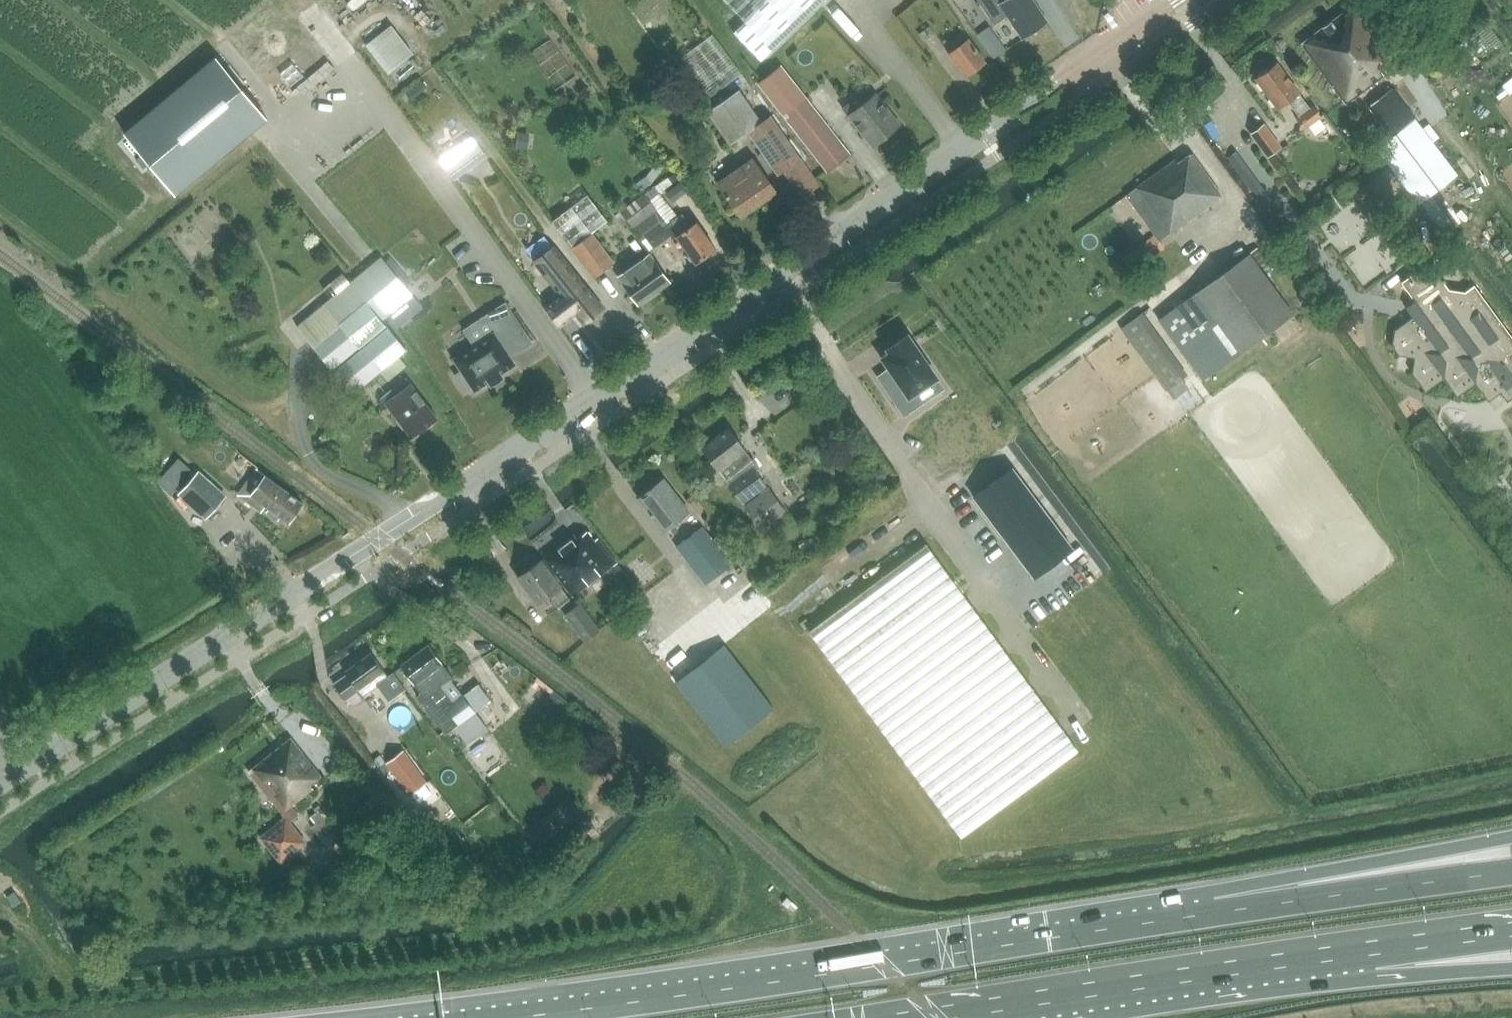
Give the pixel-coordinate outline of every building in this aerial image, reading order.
[(824,0),(725,0),(745,21),(734,32),(762,61),(824,0)] [(994,25),(1008,16),(1023,39),(1028,36),(1048,22),(1033,0),(978,0),(994,25)] [(1382,70),(1399,58),(1357,3),(1303,43),(1347,103),(1385,74),(1382,70)] [(929,27),(920,34),(924,40),(934,33),(929,27)] [(391,32),(364,50),(386,78),(411,57),(391,32)] [(713,33),(682,56),(684,59),(710,96),(742,74),(713,33)] [(966,76),(986,61),(969,39),(949,53),(966,76)] [(190,182),(255,128),(268,118),(217,56),(124,133),(175,194),(190,182)] [(1289,101),(1297,113),(1300,116),(1297,118),(1305,129),(1322,116),(1314,106),(1311,108),(1300,94),(1300,93),(1277,62),(1256,78),(1279,109),(1289,101)] [(850,154),(782,65),(759,83),(828,172),(850,154)] [(740,88),(706,111),(730,146),(746,135),(757,150),(776,176),(784,170),(799,193),(802,197),(814,188),(820,185),(801,159),(772,114),(762,121),(740,88)] [(1371,105),(1394,136),(1378,148),(1418,199),(1455,171),(1392,89),(1371,105)] [(873,146),(900,124),(876,94),(855,111),(847,101),(841,106),(873,146)] [(1281,146),(1265,123),(1252,133),(1269,155),(1281,146)] [(475,143),(444,166),(453,179),(483,156),(475,143)] [(1160,241),(1223,195),(1192,153),(1179,162),(1177,159),(1127,195),(1160,241)] [(741,216),(776,191),(753,158),(718,183),(741,216)] [(673,201),(686,192),(680,183),(667,193),(673,201)] [(592,232),(607,221),(587,194),(552,220),(595,277),(614,262),(592,232)] [(622,210),(634,226),(641,235),(663,219),(645,194),(622,210)] [(696,263),(716,249),(697,221),(691,225),(682,213),(671,221),(680,233),(676,236),(696,263)] [(554,246),(538,259),(565,295),(564,296),(584,321),(602,308),(554,246)] [(1257,248),(1197,292),(1160,319),(1204,379),(1294,314),(1259,266),(1267,261),(1257,248)] [(639,304),(670,282),(650,254),(618,276),(639,304)] [(382,256),(324,304),(296,327),(329,366),(332,369),(352,394),(407,350),(383,321),(414,295),(382,256)] [(1472,300),(1482,293),(1475,284),(1466,291),(1453,288),(1437,270),(1428,277),(1421,268),(1402,282),(1426,315),(1436,308),(1451,329),(1479,309),(1472,300)] [(1507,401),(1511,398),(1511,335),(1482,293),(1472,300),(1479,309),(1451,329),(1436,308),(1426,315),(1429,319),(1420,325),(1414,315),(1394,330),(1392,344),(1400,355),(1415,357),(1412,371),(1412,372),(1426,391),(1444,378),(1457,396),(1476,383),(1489,401),(1501,393),(1507,401)] [(506,303),(491,312),(502,329),(495,334),(494,333),(474,346),(454,359),(462,371),(455,375),(465,390),(472,386),(474,389),(475,391),(477,390),(489,381),(490,382),(490,383),(491,384),(493,383),(501,377),(501,378),(503,377),(502,375),(501,374),(514,365),(514,366),(516,364),(515,363),(514,363),(509,356),(516,351),(517,353),(532,343),(506,303)] [(1145,329),(1131,339),(1168,389),(1181,379),(1145,329)] [(891,368),(878,376),(905,415),(919,406),(911,394),(936,377),(907,335),(888,348),(892,353),(884,358),(891,368)] [(412,437),(437,417),(407,378),(382,397),(412,437)] [(763,415),(771,430),(783,424),(775,409),(763,415)] [(727,480),(743,503),(767,485),(756,469),(761,466),(756,459),(754,460),(730,429),(704,448),(728,479),(727,480)] [(846,454),(850,461),(864,452),(859,445),(855,438),(842,447),(846,454)] [(171,493),(192,469),(179,457),(157,481),(171,493)] [(987,487),(974,497),(1034,576),(1047,567),(1060,558),(1060,557),(1073,548),(1013,468),(1000,477),(999,477),(987,487)] [(205,520),(212,512),(225,497),(197,472),(177,495),(205,520)] [(303,503),(266,476),(252,495),(267,505),(266,506),(269,508),(268,510),(268,513),(276,519),(280,518),(281,516),(289,522),(303,503)] [(665,530),(690,511),(665,479),(640,498),(665,530)] [(768,489),(743,507),(760,531),(785,514),(768,489)] [(815,525),(802,533),(808,543),(821,535),(815,525)] [(707,584),(732,564),(702,526),(677,546),(707,584)] [(574,595),(617,562),(607,549),(603,552),(587,531),(578,538),(576,534),(545,558),(574,595)] [(959,836),(964,833),(1075,749),(925,545),(808,632),(959,836)] [(569,599),(541,560),(518,577),(536,603),(548,594),(557,608),(569,599)] [(579,604),(566,614),(584,638),(598,629),(579,604)] [(724,644),(676,682),(726,746),(774,708),(724,644)] [(403,666),(422,692),(417,696),(445,734),(453,728),(464,743),(485,727),(474,713),(489,702),(478,686),(463,697),(462,696),(453,703),(442,688),(456,678),(431,645),(403,666)] [(407,707),(416,700),(395,673),(390,676),(372,653),(346,671),(349,675),(344,679),(343,677),(336,682),(337,684),(335,685),(345,699),(358,690),(363,696),(386,680),(407,707)] [(563,704),(550,694),(537,704),(550,714),(563,704)] [(311,784),(322,776),(292,738),(250,771),(286,817),(290,822),(300,814),(292,805),(314,788),(311,784)] [(426,784),(402,751),(385,764),(409,796),(426,784)] [(325,819),(319,811),(311,817),(317,824),(312,827),(322,840),(326,837),(331,843),(339,838),(334,831),(325,819)] [(280,860),(305,841),(290,822),(286,817),(261,836),(280,860)]
